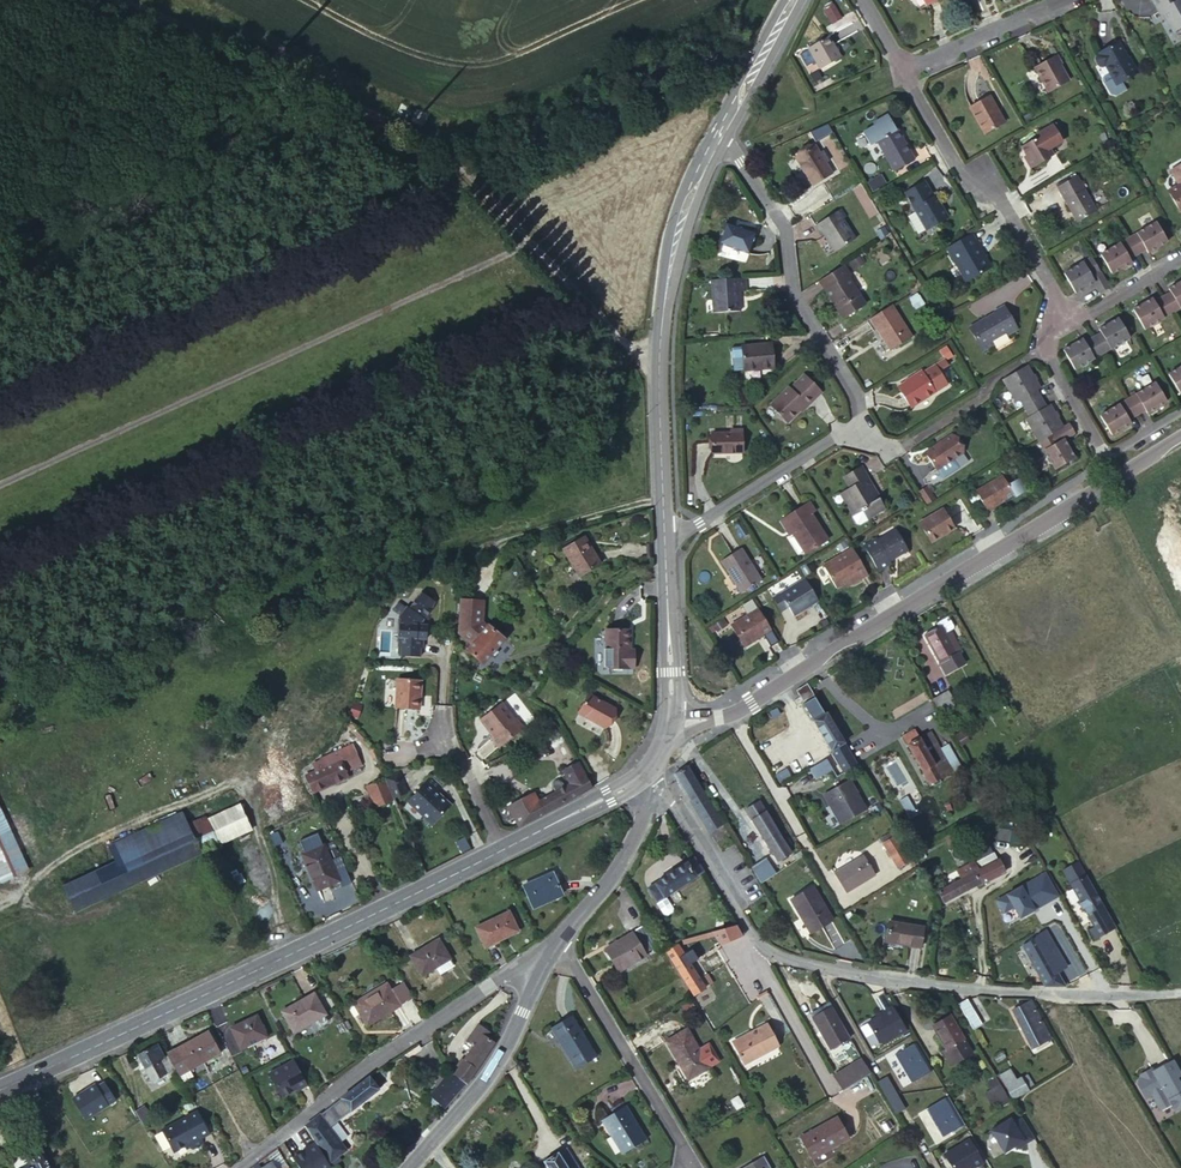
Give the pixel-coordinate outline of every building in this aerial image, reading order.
[(1159,11),(1162,9),(1165,15),(1164,15),(1171,27),(1180,22),(1180,0),(1152,0),(1159,11)] [(823,7),(829,23),(840,19),(834,3),(823,7)] [(829,50),(832,48),(823,32),(801,45),(814,66),(833,55),(829,50)] [(1101,62),(1103,61),(1107,71),(1101,75),(1108,89),(1114,91),(1124,85),(1120,77),(1136,67),(1127,52),(1125,54),(1122,49),(1123,48),(1116,36),(1095,48),(1096,49),(1094,51),(1093,55),(1096,61),(1101,62)] [(1052,52),(1033,64),(1047,88),(1067,77),(1052,52)] [(989,88),(967,102),(982,128),(1004,115),(989,88)] [(894,125),(872,138),(891,169),(912,157),(894,125)] [(1011,147),(1016,154),(1024,167),(1044,156),(1032,134),(1011,147)] [(811,145),(794,157),(812,185),(830,174),(811,145)] [(1024,167),(1016,154),(1013,156),(1021,169),(1024,167)] [(1180,211),(1180,210),(1180,162),(1169,169),(1177,182),(1167,189),(1180,211)] [(1067,175),(1048,186),(1068,220),(1087,209),(1067,175)] [(921,179),(901,191),(923,229),(945,216),(933,194),(930,196),(921,179)] [(839,210),(813,226),(818,234),(820,233),(833,253),(853,240),(840,220),(844,218),(839,210)] [(1156,219),(1100,252),(1111,271),(1131,261),(1128,257),(1145,248),(1147,251),(1167,239),(1156,219)] [(724,224),(717,244),(747,255),(754,235),(724,224)] [(942,253),(960,284),(962,288),(990,271),(970,237),(942,253)] [(1067,266),(1063,269),(1074,289),(1092,278),(1099,289),(1108,284),(1090,253),(1076,261),(1074,260),(1068,264),(1067,266)] [(839,267),(818,281),(842,319),(861,306),(843,278),(845,276),(839,267)] [(740,278),(705,279),(707,301),(709,301),(710,313),(735,312),(734,298),(732,299),(732,292),(734,292),(741,292),(740,278)] [(1129,308),(1141,329),(1145,326),(1148,327),(1155,323),(1155,321),(1180,306),(1180,279),(1166,288),(1168,291),(1151,301),(1148,298),(1129,308)] [(890,305),(869,318),(890,351),(911,337),(890,305)] [(990,311),(965,327),(978,350),(989,344),(987,340),(1002,331),(1004,334),(1013,328),(999,305),(990,310),(990,311)] [(1078,338),(1059,350),(1071,370),(1075,367),(1078,368),(1084,364),(1085,362),(1111,346),(1113,347),(1120,343),(1120,341),(1126,337),(1114,317),(1095,329),(1097,332),(1081,342),(1078,338)] [(771,344),(740,347),(742,371),(772,368),(771,344)] [(1165,373),(1177,393),(1180,390),(1180,364),(1165,373)] [(1018,366),(994,380),(1009,404),(1012,401),(1023,418),(1019,421),(1041,456),(1041,459),(1044,465),(1047,465),(1050,470),(1069,458),(1058,440),(1068,433),(1063,424),(1057,428),(1042,405),(1038,408),(1028,391),(1032,389),(1018,366)] [(911,377),(895,387),(908,407),(933,392),(917,369),(909,374),(911,377)] [(803,374),(797,380),(815,399),(821,393),(803,374)] [(786,422),(799,410),(804,405),(806,407),(815,399),(797,380),(789,389),(787,387),(769,404),(786,422)] [(1151,382),(1096,414),(1107,433),(1127,422),(1124,419),(1141,409),(1143,413),(1163,401),(1151,382)] [(739,431),(727,431),(709,433),(709,451),(740,450),(739,431)] [(950,436),(924,452),(936,470),(961,454),(950,436)] [(872,472),(883,466),(877,457),(867,462),(872,472)] [(859,466),(855,467),(876,499),(877,498),(878,497),(859,466)] [(876,499),(855,467),(841,476),(848,488),(838,493),(844,503),(845,503),(853,516),(851,517),(856,525),(859,525),(866,520),(865,519),(884,507),(877,498),(876,499)] [(1001,475),(975,491),(987,510),(1004,500),(1012,494),(1014,496),(1024,490),(1017,478),(1006,484),(1001,475)] [(925,487),(917,492),(925,504),(933,499),(925,487)] [(974,493),(968,496),(971,503),(978,499),(974,493)] [(807,500),(782,516),(791,530),(805,553),(827,539),(813,517),(816,514),(807,500)] [(941,509),(918,523),(930,542),(953,527),(941,509)] [(791,530),(782,516),(779,518),(787,533),(791,530)] [(875,538),(863,546),(875,567),(894,555),(896,559),(909,551),(895,529),(877,540),(875,538)] [(583,535),(562,548),(578,575),(600,563),(583,535)] [(740,548),(718,562),(739,594),(760,580),(740,548)] [(869,579),(853,554),(823,572),(837,594),(845,589),(851,586),(853,589),(869,579)] [(817,600),(804,579),(779,594),(787,606),(793,615),(817,600)] [(406,607),(398,617),(400,619),(399,624),(398,624),(396,647),(399,647),(398,656),(418,657),(419,648),(421,649),(421,640),(424,640),(425,626),(422,626),(422,621),(433,608),(432,607),(435,604),(433,603),(432,594),(423,595),(422,594),(419,598),(418,597),(408,609),(406,607)] [(787,606),(779,594),(772,599),(780,611),(787,606)] [(504,637),(488,623),(483,620),(486,599),(459,595),(456,633),(470,645),(465,650),(482,664),(504,637)] [(747,645),(771,631),(757,609),(734,623),(747,645)] [(948,616),(944,618),(951,631),(953,630),(954,626),(948,616)] [(951,631),(944,618),(935,623),(938,628),(941,626),(945,634),(949,632),(951,631)] [(747,645),(734,623),(730,626),(744,647),(747,645)] [(941,626),(938,628),(924,636),(939,664),(940,664),(942,663),(948,673),(964,664),(959,654),(957,655),(945,634),(941,626)] [(632,655),(632,650),(631,630),(607,631),(608,670),(637,669),(636,655),(632,655)] [(945,634),(957,655),(959,654),(961,653),(949,632),(945,634)] [(942,663),(940,664),(946,674),(948,673),(942,663)] [(418,682),(395,680),(392,708),(416,710),(418,682)] [(813,694),(807,684),(796,690),(802,700),(813,694)] [(947,690),(932,699),(942,716),(957,707),(947,690)] [(593,696),(583,715),(609,730),(620,710),(593,696)] [(844,772),(857,764),(826,712),(824,713),(815,697),(804,703),(844,772)] [(501,701),(480,718),(486,726),(489,726),(491,729),(490,730),(493,735),(491,736),(498,745),(523,725),(516,717),(514,718),(501,701)] [(942,716),(945,722),(961,714),(957,707),(942,716)] [(914,729),(902,736),(929,783),(952,771),(930,731),(919,738),(914,729)] [(963,733),(957,737),(961,746),(967,742),(963,733)] [(339,760),(344,771),(361,764),(352,744),(332,752),(336,761),(339,760)] [(303,775),(311,791),(346,776),(344,771),(339,760),(336,761),(332,752),(319,758),(319,760),(311,763),(315,770),(303,775)] [(376,758),(373,759),(368,761),(371,767),(379,764),(376,758)] [(588,771),(581,758),(569,764),(576,778),(588,771)] [(826,759),(811,769),(817,780),(833,770),(826,759)] [(89,761),(81,764),(84,770),(92,767),(89,761)] [(687,766),(674,773),(709,832),(722,824),(687,766)] [(786,769),(776,775),(781,783),(791,777),(786,769)] [(384,777),(384,779),(392,797),(406,791),(398,771),(384,777)] [(591,786),(595,783),(588,771),(576,778),(569,782),(560,787),(542,797),(537,789),(512,802),(524,823),(544,812),(591,786)] [(560,787),(569,782),(566,778),(562,776),(558,778),(557,783),(560,787)] [(400,807),(415,821),(410,826),(420,836),(449,805),(439,796),(437,798),(433,794),(435,792),(440,787),(429,777),(400,807)] [(375,807),(393,800),(392,797),(384,779),(366,786),(375,807)] [(850,781),(827,794),(843,822),(866,809),(850,781)] [(1004,781),(999,784),(1002,790),(1007,787),(1004,781)] [(758,800),(745,810),(777,861),(791,852),(758,800)] [(74,908),(75,911),(250,829),(238,804),(207,818),(188,827),(186,822),(181,812),(150,826),(109,845),(108,841),(86,851),(88,856),(94,870),(63,884),(74,908)] [(890,823),(882,810),(874,814),(882,828),(890,823)] [(2,880),(26,869),(0,813),(0,876),(2,880)] [(205,814),(186,822),(188,827),(207,818),(205,814)] [(1021,829),(998,827),(997,841),(1019,843),(1021,829)] [(893,831),(880,839),(898,868),(911,860),(893,831)] [(310,867),(307,869),(316,889),(339,880),(323,844),(304,852),(310,867)] [(301,854),(307,869),(310,867),(304,852),(301,854)] [(996,861),(993,853),(972,864),(976,872),(996,861)] [(88,856),(57,870),(39,878),(56,917),(74,908),(63,884),(94,870),(88,856)] [(862,856),(834,873),(846,892),(874,875),(862,856)] [(703,871),(693,857),(646,888),(663,914),(667,916),(671,913),(672,909),(664,896),(703,871)] [(766,858),(751,867),(760,882),(775,873),(766,858)] [(1114,925),(1077,859),(1062,868),(1071,885),(1079,898),(1077,899),(1081,907),(1083,907),(1093,924),(1098,933),(1114,925)] [(972,864),(971,863),(956,871),(961,880),(937,892),(943,903),(979,882),(980,884),(1003,873),(997,861),(996,861),(976,872),(972,864)] [(552,871),(522,884),(532,906),(562,893),(552,871)] [(812,886),(791,900),(801,918),(803,917),(811,932),(832,919),(812,886)] [(1044,985),(1064,985),(1057,972),(1067,966),(1028,901),(1005,914),(1044,985)] [(475,926),(483,944),(496,937),(498,939),(518,930),(508,911),(475,926)] [(888,921),(885,941),(919,946),(923,926),(888,921)] [(647,922),(635,929),(650,953),(659,948),(661,946),(647,922)] [(1093,924),(1088,927),(1093,936),(1098,933),(1093,924)] [(631,931),(603,948),(618,971),(646,955),(631,931)] [(496,937),(483,944),(485,948),(499,942),(498,939),(496,937)] [(421,975),(432,968),(450,958),(440,941),(436,944),(434,940),(408,954),(421,975)] [(677,945),(666,951),(696,999),(701,995),(698,992),(704,988),(677,945)] [(450,958),(432,968),(437,977),(455,967),(450,958)] [(412,996),(403,981),(390,989),(399,1004),(412,996)] [(399,1004),(390,989),(386,983),(357,1000),(363,1010),(359,1013),(366,1025),(400,1005),(399,1004)] [(313,992),(281,1010),(292,1032),(325,1013),(313,992)] [(967,999),(958,1004),(973,1029),(981,1024),(967,999)] [(352,1003),(359,1013),(363,1010),(357,1000),(352,1003)] [(1030,1001),(1012,1010),(1032,1048),(1050,1039),(1030,1001)] [(849,1037),(832,1005),(812,1016),(830,1048),(849,1037)] [(893,1007),(865,1020),(877,1048),(906,1035),(893,1007)] [(258,1033),(263,1030),(256,1015),(230,1027),(239,1048),(260,1038),(258,1033)] [(571,1015),(550,1027),(576,1069),(596,1057),(571,1015)] [(942,1050),(946,1057),(949,1055),(954,1063),(971,1053),(949,1016),(932,1026),(946,1048),(942,1050)] [(459,1067),(453,1075),(465,1084),(494,1042),(486,1036),(489,1032),(477,1023),(465,1040),(473,1045),(463,1059),(460,1058),(455,1065),(459,1067)] [(766,1025),(732,1042),(744,1064),(777,1046),(766,1025)] [(686,1029),(666,1041),(679,1063),(680,1061),(690,1078),(709,1067),(686,1029)] [(165,1052),(181,1080),(191,1075),(186,1067),(201,1060),(201,1061),(220,1051),(208,1030),(165,1052)] [(155,1043),(136,1054),(151,1080),(173,1068),(166,1055),(163,1056),(155,1043)] [(908,1084),(929,1075),(915,1044),(894,1053),(908,1084)] [(1002,1051),(993,1057),(997,1063),(1006,1058),(1002,1051)] [(949,1055),(946,1057),(950,1065),(954,1063),(949,1055)] [(1165,1059),(1180,1087),(1180,1074),(1170,1055),(1165,1059)] [(870,1073),(861,1058),(832,1074),(841,1089),(870,1073)] [(284,1100),(311,1085),(296,1059),(270,1073),(284,1100)] [(1165,1059),(1136,1075),(1135,1080),(1143,1094),(1149,1090),(1158,1105),(1168,1100),(1171,1107),(1180,1102),(1180,1094),(1178,1089),(1180,1087),(1165,1059)] [(378,1069),(304,1126),(319,1149),(321,1148),(329,1159),(345,1148),(330,1124),(385,1083),(386,1080),(378,1069)] [(1012,1099),(1034,1086),(1027,1074),(1017,1080),(1011,1069),(999,1076),(1012,1099)] [(465,1084),(453,1075),(433,1097),(445,1107),(465,1084)] [(895,1116),(906,1110),(887,1077),(877,1083),(895,1116)] [(995,1078),(988,1082),(992,1089),(984,1093),(989,1101),(996,1097),(1000,1103),(1007,1098),(995,1078)] [(85,1119),(118,1103),(107,1080),(73,1097),(85,1119)] [(445,1107),(433,1097),(429,1102),(441,1112),(445,1107)] [(926,1107),(940,1138),(963,1128),(950,1097),(926,1107)] [(142,1106),(133,1112),(142,1127),(151,1121),(142,1106)] [(624,1106),(601,1119),(609,1132),(612,1129),(625,1150),(645,1138),(624,1106)] [(197,1111),(162,1131),(173,1150),(176,1151),(191,1143),(193,1148),(203,1142),(200,1138),(209,1133),(197,1111)] [(836,1118),(800,1137),(811,1159),(848,1139),(836,1118)] [(319,1149),(304,1126),(289,1137),(286,1140),(302,1162),(319,1149)] [(942,1154),(949,1167),(977,1167),(983,1165),(969,1139),(942,1154)] [(542,1161),(547,1167),(579,1167),(565,1146),(542,1161)] [(41,1152),(27,1160),(31,1166),(28,1167),(49,1167),(41,1152)] [(743,1167),(770,1167),(763,1157),(743,1167)]
